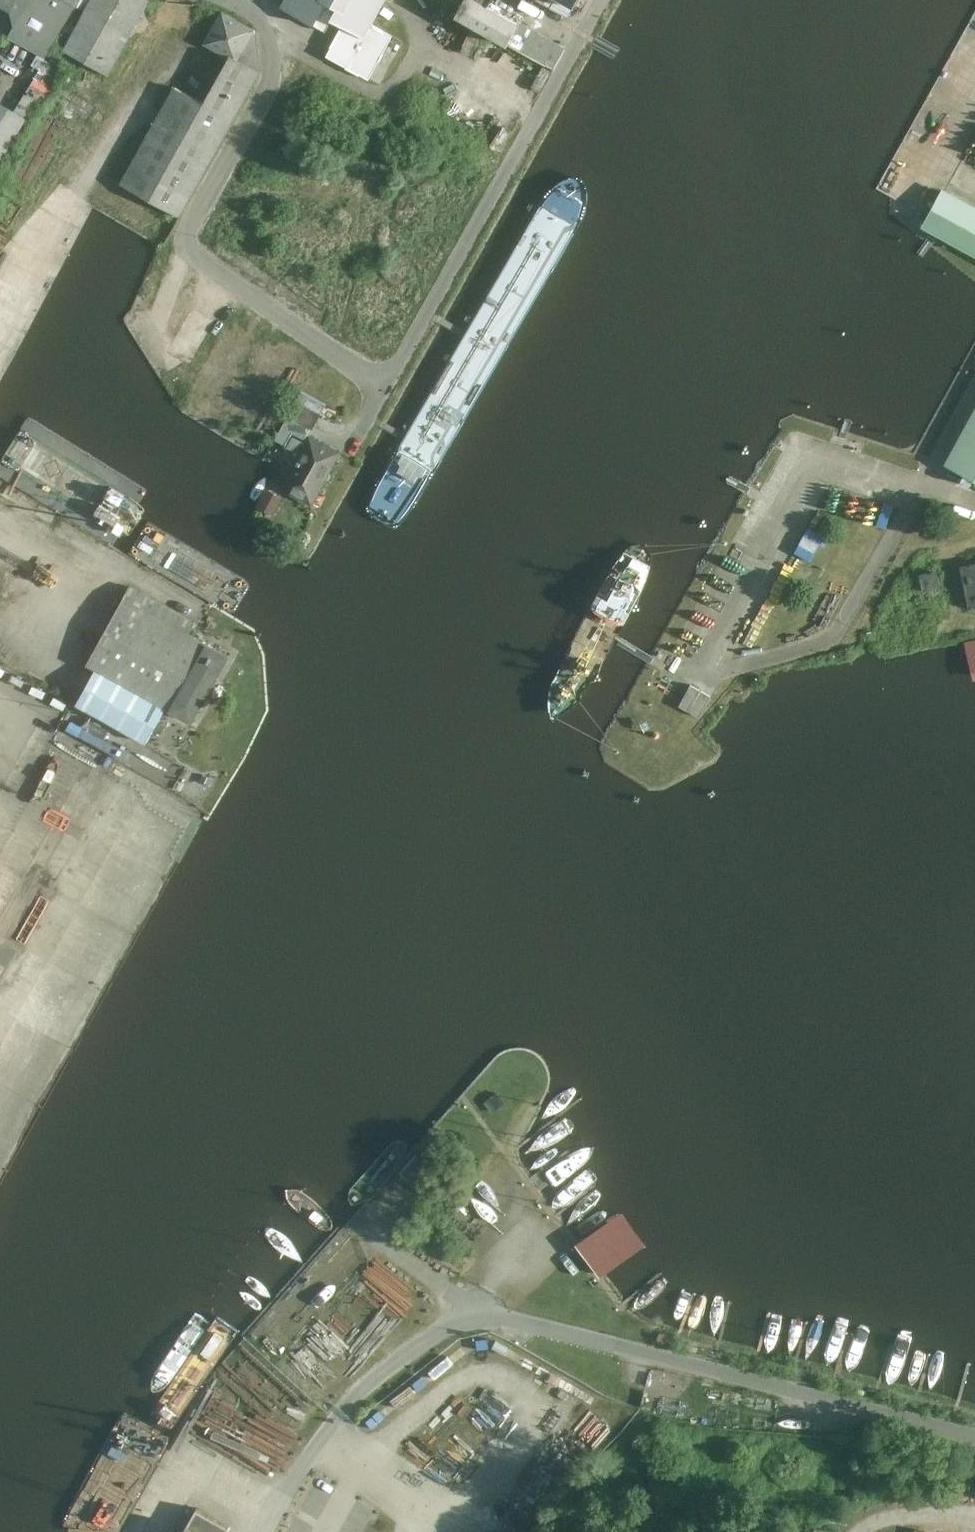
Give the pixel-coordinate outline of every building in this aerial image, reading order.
[(65,0),(0,0),(0,8),(11,14),(15,29),(9,39),(46,61),(77,7),(65,0)] [(77,7),(87,12),(64,52),(111,78),(153,3),(148,0),(65,0),(77,7)] [(396,0),(267,0),(268,3),(282,32),(295,54),(301,63),(346,88),(396,0)] [(465,4),(472,7),(464,19),(558,72),(570,49),(498,9),(503,0),(467,0),(465,4)] [(538,2),(571,19),(577,8),(583,12),(589,0),(540,0),(538,2)] [(124,188),(183,217),(262,74),(255,31),(224,15),(207,48),(229,61),(204,106),(178,91),(124,188)] [(42,70),(32,85),(49,97),(59,81),(42,70)] [(38,104),(25,96),(16,113),(0,104),(0,165),(38,104)] [(945,192),(925,230),(974,255),(974,207),(945,192)] [(325,401),(304,389),(277,437),(289,443),(296,431),(306,437),(325,401)] [(947,456),(974,472),(974,406),(947,456)] [(314,508),(345,452),(311,433),(280,489),(314,508)] [(275,512),(284,495),(267,486),(258,503),(275,512)] [(962,563),(973,611),(974,610),(974,560),(962,563)] [(939,585),(935,566),(917,570),(921,588),(939,585)] [(194,625),(131,590),(83,678),(93,683),(76,714),(151,756),(171,719),(198,734),(237,665),(187,638),(194,625)]
